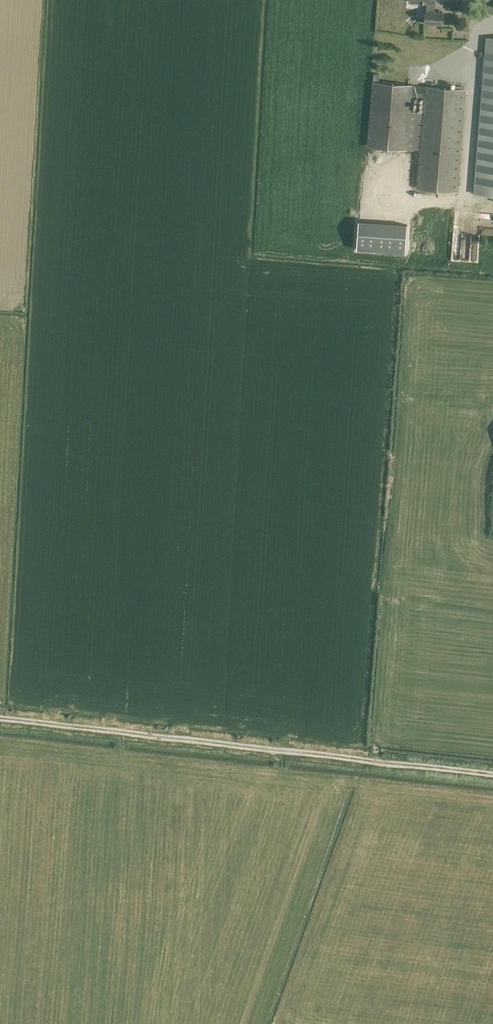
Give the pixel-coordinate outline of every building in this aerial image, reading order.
[(409,1),(427,3),(427,11),(426,11),(425,23),(442,24),(443,12),(433,11),(433,3),(435,3),(436,0),(409,0),(409,1)] [(486,38),(474,192),(492,193),(492,39),(486,38)] [(413,85),(373,81),(367,146),(414,150),(417,111),(410,111),(412,95),(425,96),(417,188),(457,191),(466,89),(426,86),(426,87),(412,86),(413,85)]
